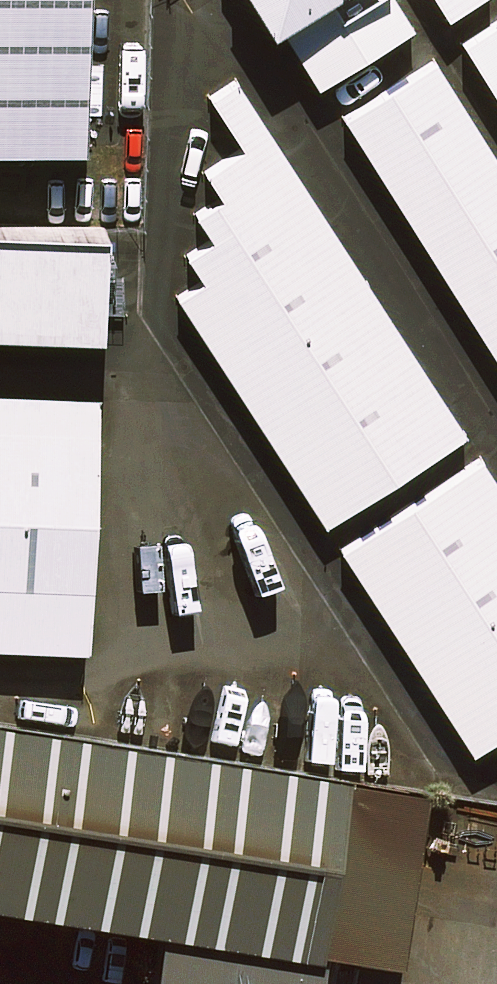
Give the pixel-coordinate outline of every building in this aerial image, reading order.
[(75,130),(80,0),(0,0),(0,128),(75,130)] [(412,0),(256,0),(268,18),(285,8),(322,65),(415,6),(412,0)] [(469,18),(496,62),(496,0),(469,18)] [(436,37),(350,92),(496,322),(496,132),(436,37)] [(467,412),(242,61),(210,81),(240,128),(214,145),(233,175),(201,195),(214,216),(193,229),(210,255),(185,271),(331,499),(467,412)] [(96,317),(101,224),(0,218),(0,312),(96,317)] [(0,378),(0,626),(93,631),(107,384),(0,378)] [(352,529),(478,727),(496,715),(496,455),(489,442),(352,529)] [(0,729),(0,911),(154,938),(311,966),(342,789),(0,729)] [(311,966),(154,938),(146,983),(308,983),(311,966)]
